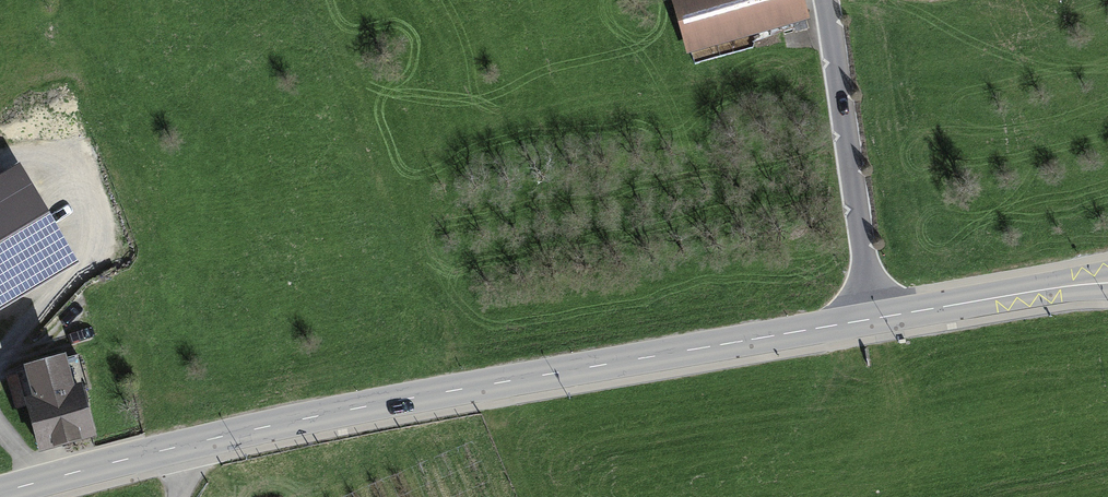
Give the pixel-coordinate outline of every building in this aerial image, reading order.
[(811,16),(806,0),(672,0),(688,52),(811,16)] [(81,259),(20,158),(0,170),(0,307),(81,259)] [(27,406),(39,449),(98,433),(86,389),(90,388),(80,353),(68,356),(66,349),(24,360),(26,368),(6,374),(15,409),(27,406)]
